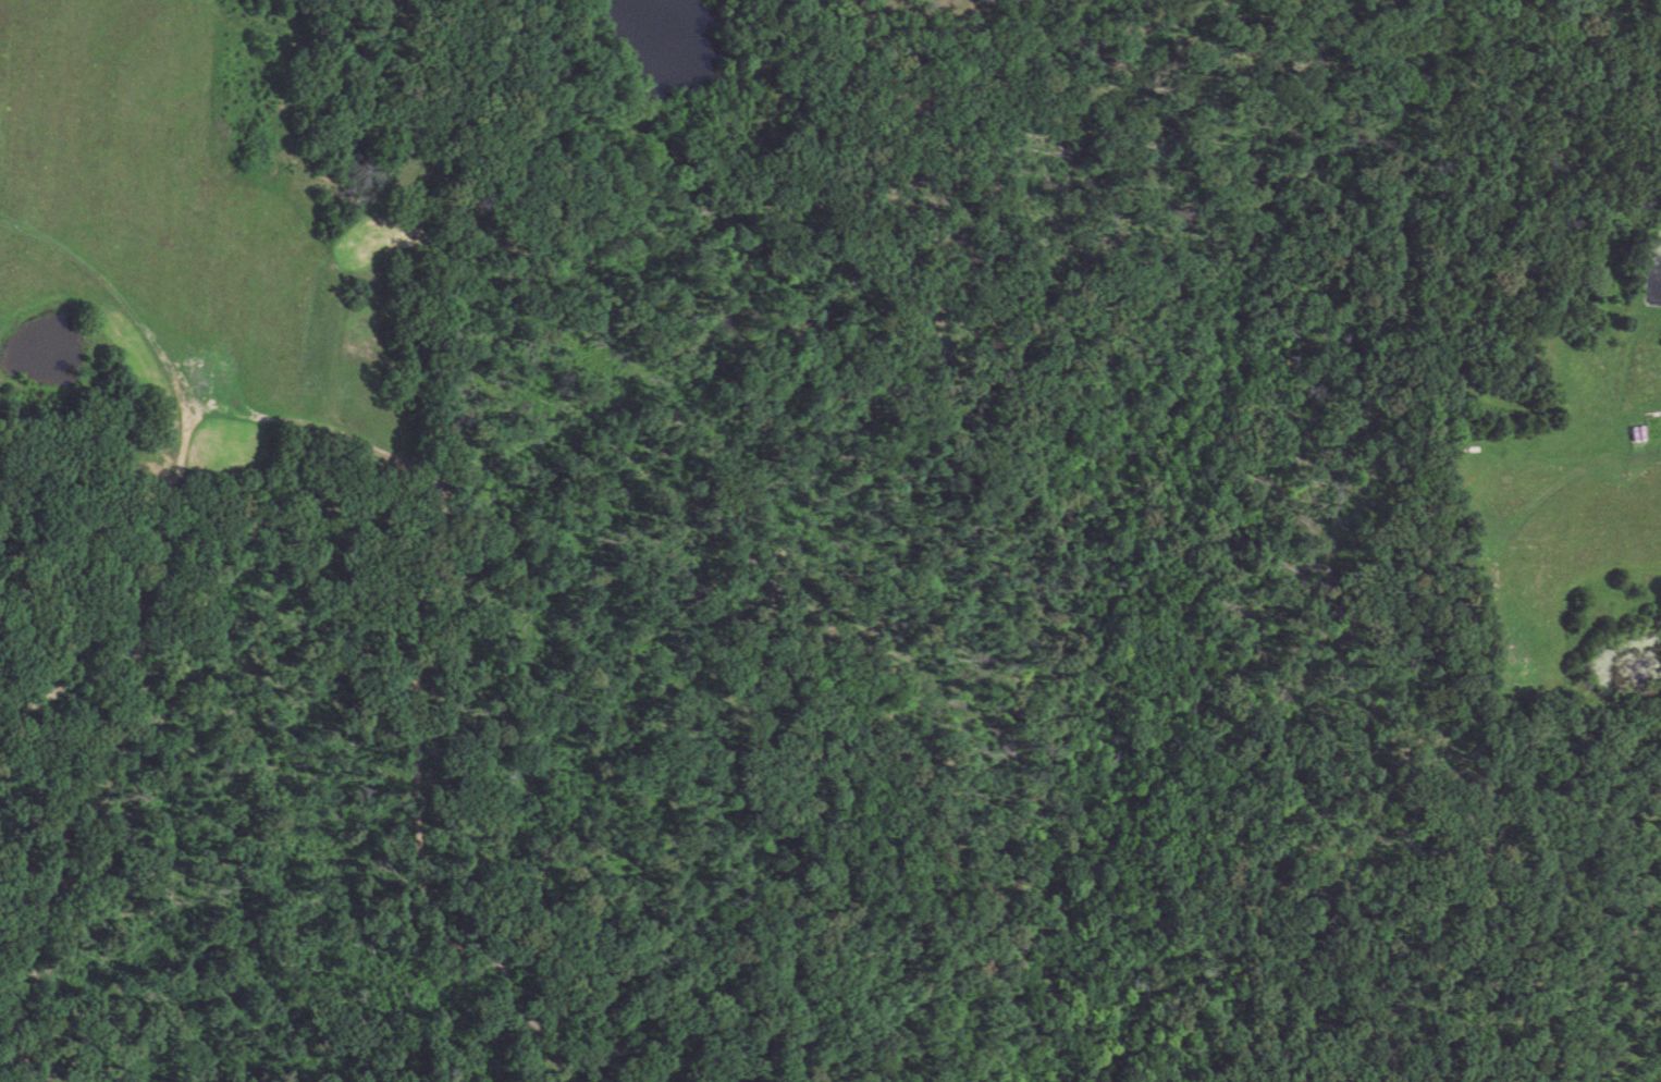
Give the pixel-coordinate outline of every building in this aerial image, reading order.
[(1644,414),(1644,433),(1660,432),(1660,414),(1644,414)]
